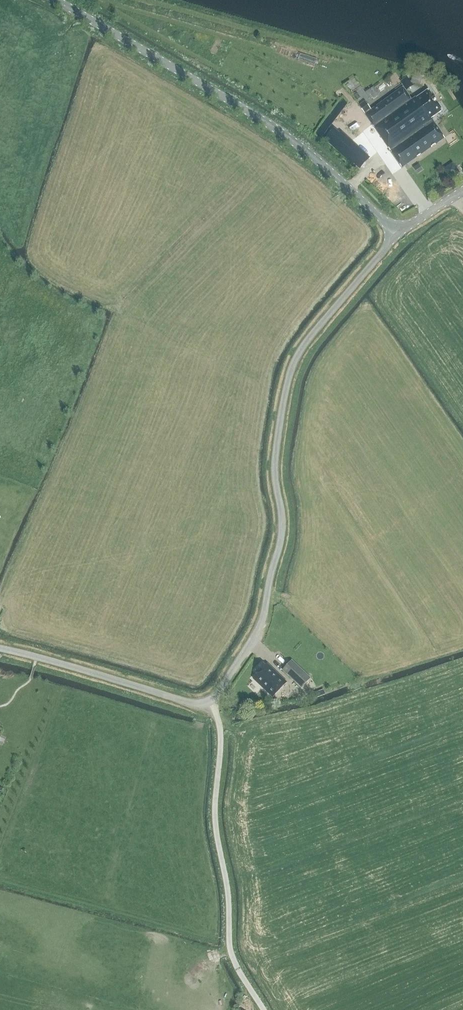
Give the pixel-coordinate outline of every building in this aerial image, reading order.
[(359,105),(365,114),(365,115),(402,167),(445,138),(432,119),(443,110),(428,89),(416,98),(415,97),(411,100),(403,87),(370,110),(364,101),(359,105)] [(348,117),(362,135),(371,129),(357,110),(348,117)] [(334,130),(326,140),(359,168),(368,158),(334,130)] [(455,162),(445,168),(452,178),(462,172),(455,162)] [(291,660),(282,670),(301,687),(310,678),(291,660)] [(276,693),(286,682),(267,664),(265,666),(262,663),(255,670),(258,673),(256,675),(267,686),(268,685),(276,693)]
